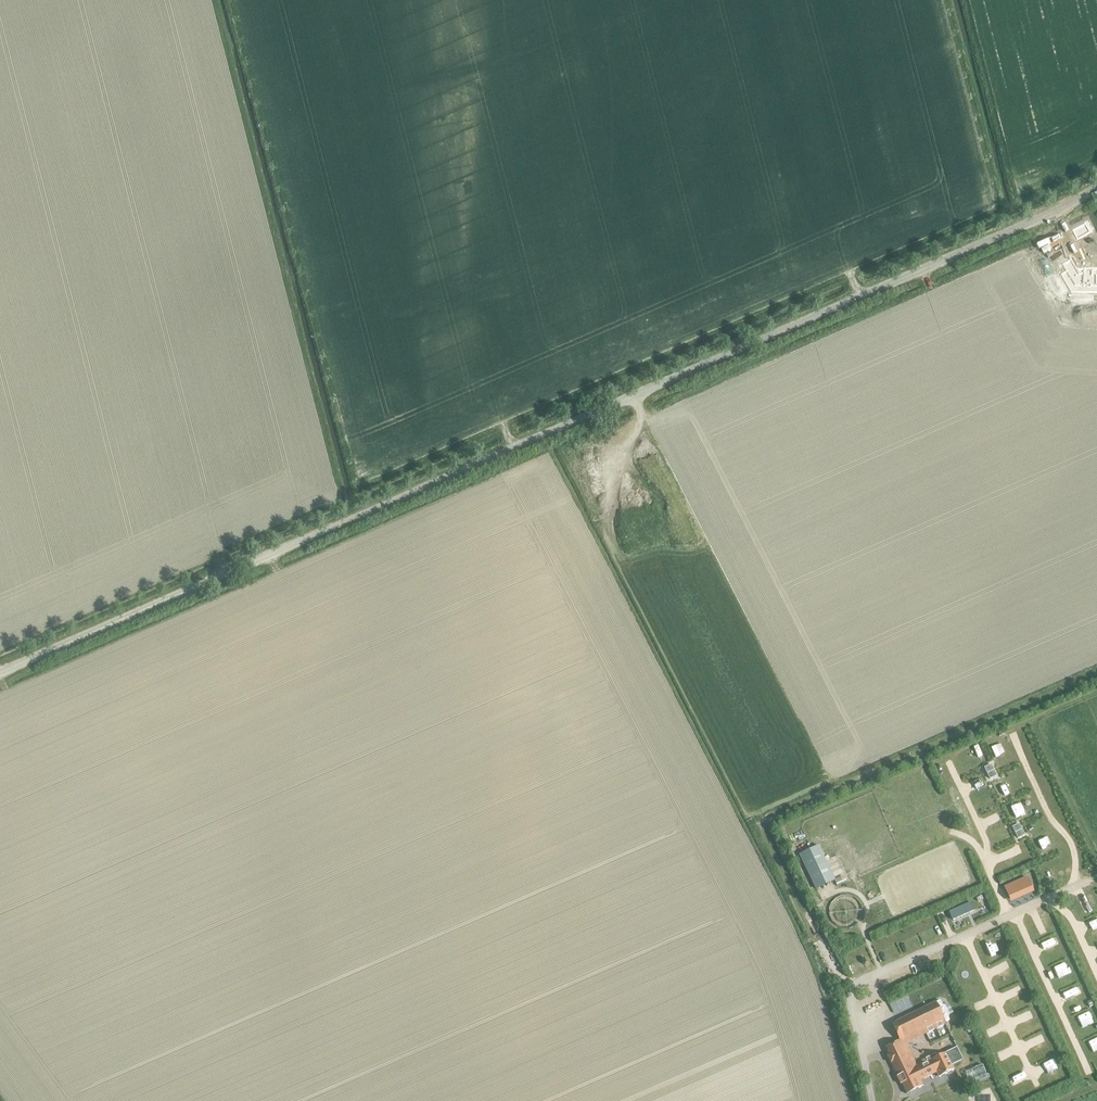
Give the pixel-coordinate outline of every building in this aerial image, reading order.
[(1088,232),(1084,223),(1071,229),(1075,238),(1088,232)] [(1083,268),(1077,269),(1071,259),(1062,264),(1070,278),(1070,277),(1075,285),(1083,285),(1083,286),(1086,285),(1087,286),(1090,286),(1096,286),(1096,268),(1083,268)] [(924,1030),(926,1034),(946,1024),(945,1022),(950,1020),(949,1018),(949,1015),(945,1006),(942,1005),(940,1001),(896,1022),(905,1039),(924,1030)] [(931,1061),(914,1069),(901,1041),(886,1048),(889,1055),(887,1056),(890,1063),(891,1063),(898,1077),(897,1077),(900,1084),(903,1083),(908,1093),(923,1086),(920,1080),(937,1072),(931,1061)] [(965,1072),(970,1086),(988,1078),(983,1065),(965,1072)]
